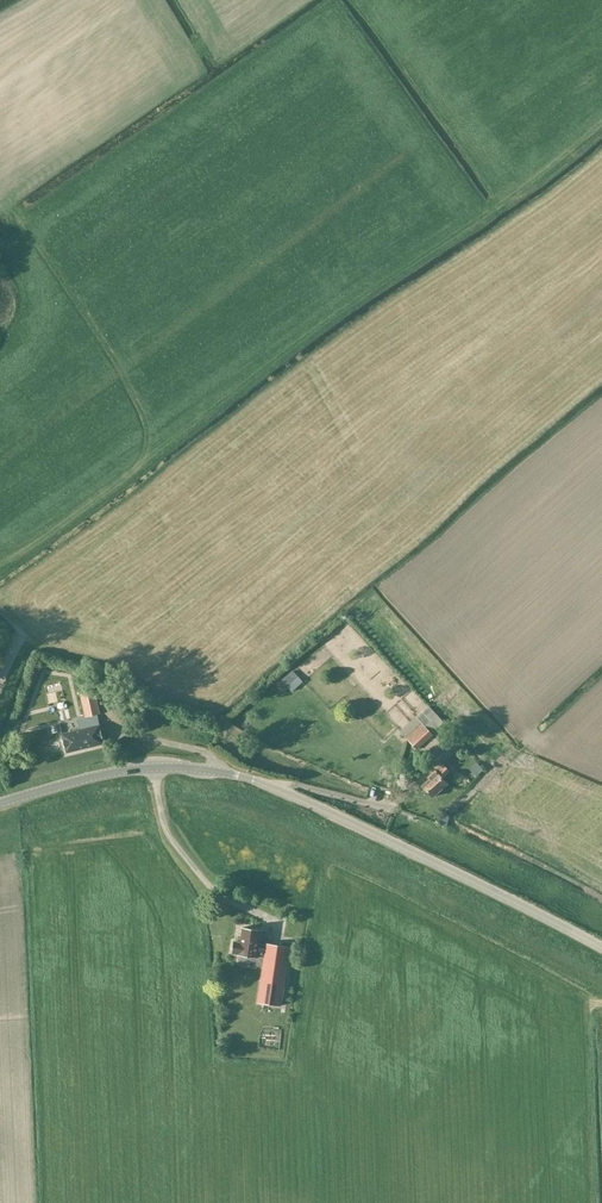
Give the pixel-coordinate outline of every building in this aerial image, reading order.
[(95,692),(81,695),(86,718),(100,715),(95,692)] [(411,692),(403,699),(422,719),(430,712),(411,692)] [(398,730),(405,738),(422,722),(415,715),(398,730)] [(81,730),(63,734),(68,753),(105,744),(99,716),(79,721),(81,730)] [(417,750),(434,735),(432,734),(437,729),(430,721),(425,726),(422,723),(406,738),(417,750)] [(456,751),(461,746),(454,739),(449,744),(456,751)] [(430,780),(422,786),(433,798),(447,785),(442,779),(449,772),(444,767),(437,773),(436,772),(429,778),(430,780)] [(234,942),(232,953),(239,954),(238,956),(257,958),(258,957),(265,958),(258,1003),(281,1006),(290,947),(267,944),(260,943),(261,930),(243,928),(240,943),(234,942)] [(267,1043),(277,1042),(276,1034),(266,1035),(267,1043)]
